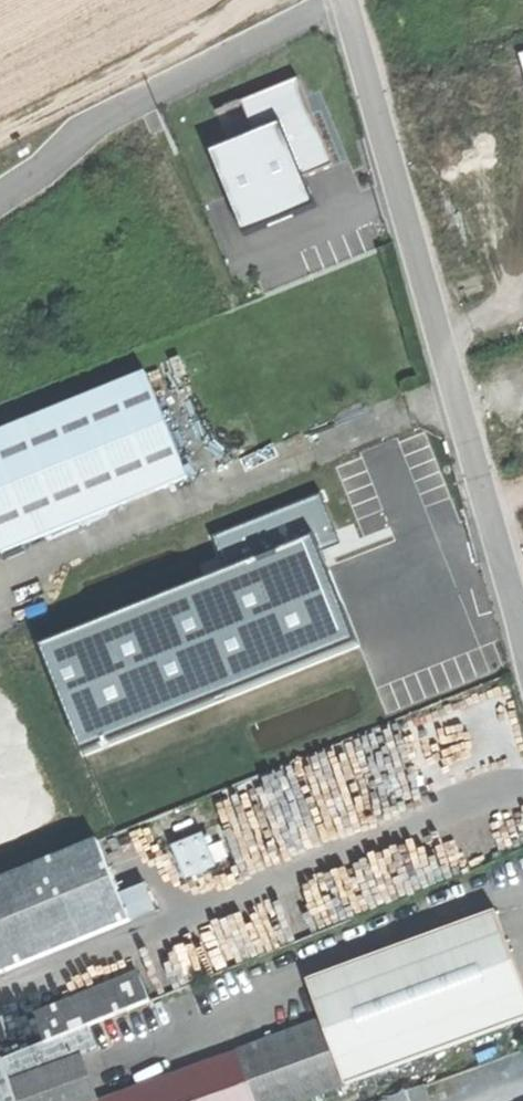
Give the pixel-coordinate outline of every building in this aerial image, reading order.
[(274,109),(282,124),(303,177),(332,164),(298,79),(242,101),(249,122),(274,109)] [(212,153),(244,233),(315,205),(303,177),(282,124),(212,153)] [(0,435),(0,554),(180,480),(140,379),(0,435)] [(45,647),(83,750),(360,647),(322,554),(342,545),(324,499),(220,538),(233,572),(45,647)] [(221,828),(182,841),(194,876),(233,862),(221,828)] [(0,886),(0,975),(129,922),(99,846),(0,886)] [(308,981),(323,1021),(346,1087),(522,1022),(522,984),(497,913),(308,981)] [(139,975),(38,1018),(47,1041),(48,1044),(88,1028),(150,1002),(139,975)] [(237,1052),(255,1100),(307,1100),(346,1087),(323,1021),(237,1052)] [(10,1076),(11,1080),(77,1053),(95,1045),(88,1028),(48,1044),(0,1064),(0,1080),(10,1076)] [(237,1052),(101,1100),(255,1100),(237,1052)] [(77,1053),(11,1080),(20,1100),(94,1100),(77,1053)] [(0,1080),(0,1100),(20,1100),(11,1080),(10,1076),(0,1080)] [(389,1100),(427,1100),(422,1089),(389,1100)]
